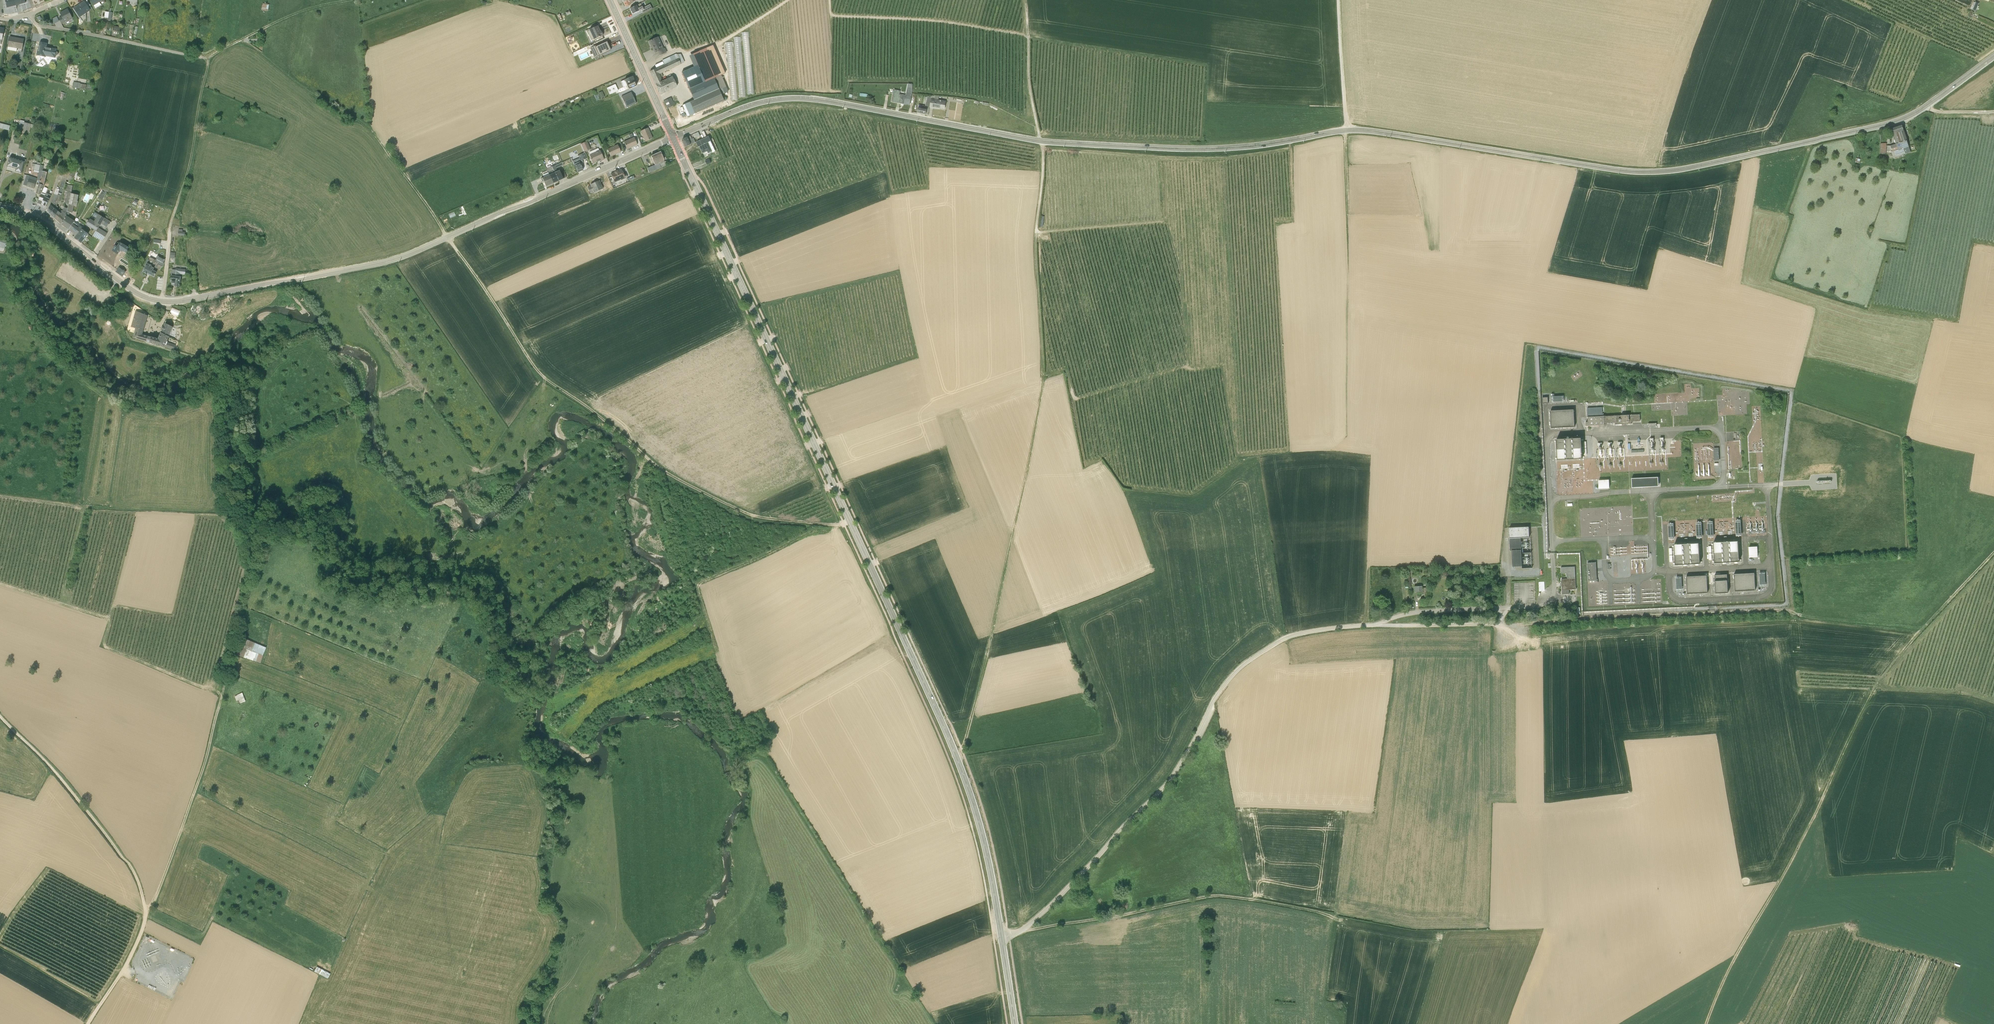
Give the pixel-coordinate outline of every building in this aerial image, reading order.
[(96,9),(101,5),(100,2),(104,0),(90,0),(96,9)] [(74,8),(80,17),(90,10),(84,2),(74,8)] [(1973,2),(1970,9),(1973,10),(1972,10),(1976,11),(1979,4),(1973,2)] [(641,3),(630,8),(632,14),(641,10),(642,13),(652,8),(650,4),(643,7),(641,3)] [(72,18),(68,9),(60,13),(62,17),(59,18),(61,24),(72,18)] [(113,25),(112,33),(120,34),(121,27),(113,25)] [(589,29),(586,30),(588,36),(589,36),(591,41),(603,35),(601,30),(600,31),(598,25),(589,29)] [(9,37),(7,50),(17,52),(17,48),(22,49),(24,39),(9,37)] [(658,51),(660,55),(667,52),(665,48),(663,48),(658,37),(649,41),(651,46),(652,45),(655,52),(658,51)] [(606,40),(590,48),(594,57),(602,54),(601,52),(605,50),(606,51),(610,49),(606,40)] [(40,42),(37,57),(46,58),(46,57),(55,58),(56,55),(57,56),(58,55),(58,53),(57,52),(56,52),(56,49),(46,47),(47,43),(40,42)] [(726,75),(713,48),(693,56),(698,67),(681,73),(689,92),(694,103),(684,107),(689,119),(725,103),(720,91),(727,88),(722,77),(726,75)] [(678,58),(676,54),(676,53),(662,60),(664,64),(678,58)] [(678,58),(664,64),(650,71),(660,94),(677,86),(672,76),(663,80),(659,74),(685,62),(681,54),(676,54),(678,58)] [(620,81),(623,87),(630,84),(632,87),(636,85),(632,76),(620,81)] [(912,90),(912,84),(908,83),(905,95),(900,94),(900,90),(894,90),(892,101),(909,104),(912,90)] [(607,89),(610,95),(619,91),(616,85),(607,89)] [(632,92),(622,96),(627,107),(636,102),(632,92)] [(919,105),(917,113),(928,115),(929,107),(931,97),(927,96),(926,102),(925,106),(919,105)] [(937,107),(944,109),(945,101),(938,100),(939,96),(931,96),(931,97),(929,107),(937,108),(937,107)] [(671,97),(664,100),(668,108),(675,104),(674,101),(673,102),(671,97)] [(20,120),(18,130),(29,133),(31,127),(33,128),(33,125),(24,122),(25,121),(20,120)] [(1890,146),(1887,146),(1888,152),(1891,152),(1893,158),(1905,154),(1903,149),(1908,147),(1907,141),(1904,131),(1903,131),(1902,126),(1892,129),(1896,140),(1894,140),(1895,145),(1890,146)] [(653,138),(648,127),(641,131),(645,141),(653,138)] [(702,152),(707,150),(708,153),(714,150),(710,142),(711,142),(708,136),(696,142),(698,146),(700,145),(702,148),(701,149),(702,152)] [(627,149),(637,144),(634,137),(624,141),(627,149)] [(692,140),(691,139),(689,140),(687,137),(683,138),(682,140),(685,147),(695,142),(694,139),(692,140)] [(587,141),(581,143),(585,151),(591,148),(587,141)] [(611,156),(621,152),(618,144),(607,149),(611,156)] [(591,159),(593,163),(599,160),(600,161),(604,159),(600,150),(589,155),(592,158),(591,159)] [(668,164),(666,160),(664,161),(660,152),(655,154),(661,167),(668,164)] [(588,159),(585,153),(580,156),(583,162),(588,159)] [(655,154),(651,156),(655,165),(657,169),(661,167),(655,154)] [(25,161),(9,157),(7,166),(16,169),(15,172),(22,173),(25,161)] [(39,173),(40,165),(41,163),(37,162),(37,164),(35,164),(32,164),(32,166),(34,167),(34,170),(34,171),(39,173)] [(558,181),(566,177),(564,171),(561,173),(559,170),(557,171),(556,168),(564,165),(563,162),(552,166),(558,181)] [(583,170),(579,162),(574,164),(578,172),(583,170)] [(44,186),(47,172),(42,171),(44,166),(41,165),(40,165),(39,173),(38,178),(37,180),(40,181),(39,184),(36,193),(40,195),(41,192),(44,186)] [(653,167),(648,169),(649,173),(657,169),(655,165),(653,166),(653,167)] [(552,166),(547,169),(550,175),(553,183),(558,181),(552,166)] [(611,174),(614,182),(615,182),(619,181),(619,180),(625,177),(622,169),(618,171),(617,171),(615,172),(611,174)] [(37,180),(37,178),(27,175),(23,185),(34,188),(37,180)] [(550,175),(542,178),(546,186),(553,183),(550,175)] [(603,189),(599,180),(590,184),(591,185),(588,187),(591,194),(592,193),(593,195),(600,192),(599,190),(603,189)] [(69,204),(71,193),(73,186),(65,184),(60,206),(65,207),(66,204),(69,204)] [(49,205),(47,212),(51,215),(55,208),(53,207),(58,192),(59,189),(56,188),(49,205)] [(102,191),(98,197),(102,200),(106,194),(102,191)] [(58,211),(57,210),(58,206),(57,206),(58,201),(60,202),(61,195),(62,193),(58,192),(53,207),(55,208),(51,215),(55,218),(58,211)] [(38,201),(37,203),(41,204),(46,207),(51,195),(46,193),(46,194),(42,193),(38,201)] [(71,193),(69,204),(69,205),(74,206),(77,207),(78,201),(77,201),(79,195),(71,193)] [(62,224),(69,229),(74,223),(75,221),(68,217),(69,212),(72,213),(74,206),(69,205),(68,208),(66,216),(62,224)] [(64,207),(61,214),(58,211),(55,218),(62,224),(66,216),(68,208),(65,208),(64,207)] [(87,223),(86,225),(105,237),(107,233),(99,228),(101,224),(107,227),(110,221),(94,212),(92,216),(96,218),(94,221),(90,219),(89,220),(88,220),(87,220),(86,221),(87,223)] [(75,238),(81,243),(88,234),(83,229),(84,228),(80,225),(79,226),(74,223),(69,229),(74,233),(73,234),(77,236),(75,238)] [(126,253),(130,248),(118,242),(113,251),(118,254),(120,251),(121,252),(123,251),(126,253)] [(165,260),(159,256),(157,260),(158,261),(157,263),(154,262),(155,260),(150,258),(143,272),(147,274),(148,274),(154,277),(157,272),(156,272),(158,269),(160,270),(163,263),(165,260)] [(116,272),(122,276),(125,272),(119,268),(117,270),(116,272)] [(174,286),(179,286),(179,283),(180,278),(181,274),(185,275),(185,270),(176,269),(176,270),(172,270),(171,281),(172,281),(171,283),(175,283),(174,286)] [(120,306),(135,311),(137,308),(122,302),(120,306)] [(90,304),(83,308),(90,319),(97,314),(90,304)] [(161,333),(169,337),(180,311),(172,308),(161,333)] [(135,328),(143,330),(147,315),(136,311),(131,327),(135,328)] [(143,330),(135,328),(133,338),(173,350),(175,344),(167,342),(169,337),(161,333),(158,339),(142,334),(143,330)] [(1641,423),(1641,414),(1603,416),(1603,406),(1588,407),(1588,425),(1641,423)] [(1573,409),(1551,410),(1552,428),(1574,426),(1573,409)] [(1584,437),(1556,439),(1557,463),(1585,461),(1584,437)] [(1632,478),(1632,487),(1659,486),(1658,477),(1632,478)] [(1599,480),(1599,489),(1610,489),(1609,479),(1599,480)] [(1510,527),(1510,537),(1510,550),(1513,550),(1513,566),(1522,566),(1522,553),(1522,551),(1522,537),(1529,537),(1529,527),(1510,527)] [(1738,541),(1713,543),(1714,562),(1739,561),(1738,541)] [(1699,543),(1674,544),(1675,564),(1700,563),(1699,543)] [(1758,545),(1749,546),(1750,558),(1759,557),(1758,545)] [(1596,563),(1588,563),(1588,581),(1597,580),(1596,563)] [(1575,566),(1562,567),(1562,573),(1567,573),(1567,579),(1562,579),(1562,591),(1576,590),(1575,566)] [(1734,574),(1735,591),(1755,591),(1755,573),(1734,574)] [(1687,575),(1687,593),(1707,592),(1707,575),(1687,575)] [(1715,575),(1716,594),(1728,592),(1727,575),(1715,575)] [(1422,586),(1415,586),(1415,594),(1424,594),(1424,599),(1430,599),(1430,596),(1429,589),(1429,588),(1422,588),(1422,586)] [(1382,588),(1374,588),(1374,596),(1384,596),(1384,601),(1390,600),(1390,599),(1390,591),(1382,591),(1382,588)] [(1437,589),(1429,589),(1430,596),(1439,596),(1439,601),(1445,601),(1445,590),(1437,590),(1437,589)] [(1398,591),(1390,591),(1390,599),(1400,598),(1400,603),(1405,603),(1405,593),(1398,593),(1398,591)] [(266,646),(243,637),(237,650),(260,660),(266,646)] [(246,700),(243,692),(236,695),(238,702),(246,700)] [(177,962),(173,963),(176,972),(186,969),(184,963),(178,964),(177,962)] [(330,973),(317,966),(314,971),(320,974),(327,978),(330,973)] [(154,976),(160,984),(165,981),(166,982),(171,979),(165,969),(154,976)]
